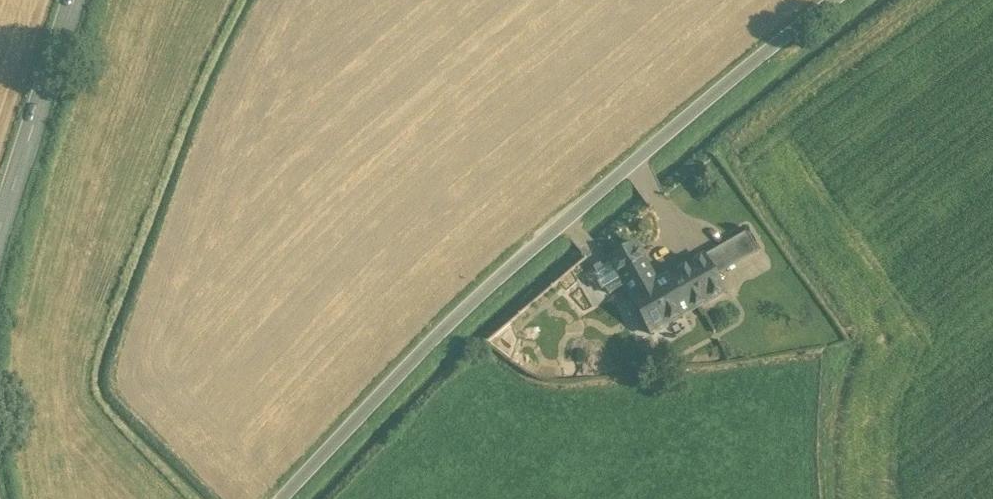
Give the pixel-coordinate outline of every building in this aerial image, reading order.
[(747,232),(729,242),(740,261),(757,251),(747,232)] [(714,274),(740,261),(729,242),(704,256),(714,274)] [(658,282),(636,244),(609,259),(609,260),(595,268),(598,274),(595,276),(602,289),(606,287),(609,293),(623,285),(651,334),(725,292),(717,279),(690,294),(677,271),(658,282)] [(704,256),(677,271),(690,294),(717,279),(714,274),(704,256)]
